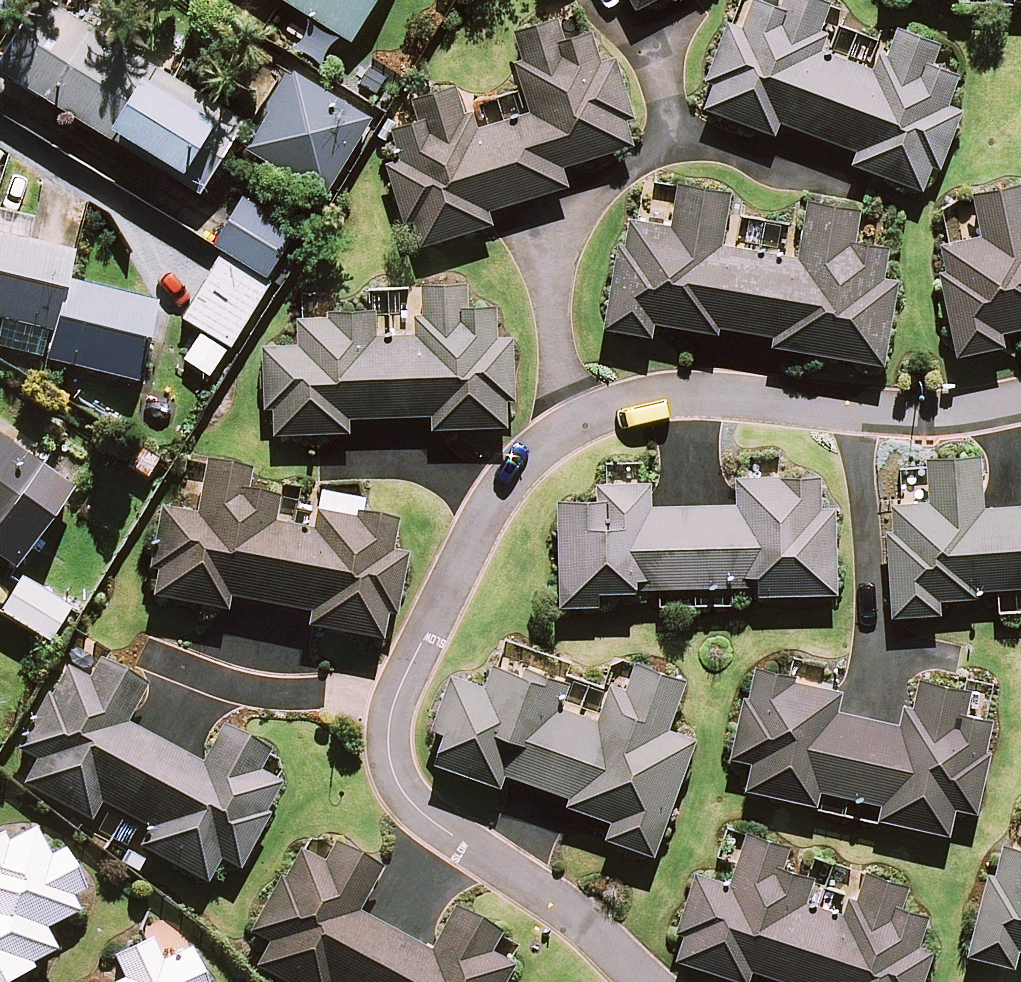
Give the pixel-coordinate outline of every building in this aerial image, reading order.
[(65,0),(35,0),(0,57),(0,64),(106,129),(113,118),(188,163),(180,175),(200,188),(247,111),(65,0)] [(352,36),(374,0),(292,0),(352,36)] [(708,106),(770,129),(777,112),(863,144),(856,161),(923,186),(932,161),(937,163),(959,105),(945,99),(954,74),(930,65),(938,45),(900,30),(892,50),(818,23),(826,1),(825,0),(781,0),(778,8),(758,0),(748,0),(738,28),(728,24),(708,78),(717,81),(708,106)] [(394,158),(420,240),(490,217),(487,209),(568,183),(561,161),(631,139),(624,117),(631,114),(611,53),(604,56),(596,31),(567,41),(558,16),(509,32),(533,108),(470,128),(456,84),(414,98),(421,119),(398,126),(407,154),(394,158)] [(372,113),(287,64),(265,101),(271,104),(248,143),(328,189),(372,113)] [(624,218),(607,322),(652,330),(654,320),(717,331),(719,319),(779,329),(777,341),(883,359),(896,280),(881,277),(886,246),(854,241),(860,207),(810,199),(800,259),(721,245),(730,189),(681,181),(673,226),(624,218)] [(961,351),(1003,342),(1001,330),(1020,326),(1020,182),(975,192),(985,234),(940,243),(945,270),(944,270),(961,351)] [(297,225),(243,194),(215,242),(269,273),(297,225)] [(46,359),(134,381),(154,303),(65,281),(72,253),(30,243),(36,217),(0,208),(0,348),(46,359)] [(269,280),(221,253),(186,315),(204,325),(186,357),(216,373),(269,280)] [(275,405),(276,430),(348,427),(348,412),(436,409),(437,424),(507,422),(506,399),(513,398),(511,333),(497,333),(496,304),(468,305),(467,282),(422,284),(424,328),(374,330),(373,308),(338,309),(338,317),(303,318),(304,342),(267,343),(269,406),(275,405)] [(13,565),(70,487),(0,437),(0,556),(13,565)] [(894,613),(938,610),(937,598),(1020,592),(1020,504),(981,506),(978,457),(930,460),(933,501),(893,504),(895,531),(888,531),(894,613)] [(158,573),(154,595),(226,608),(229,594),(310,608),(308,622),(380,635),(385,609),(393,611),(403,554),(391,552),(397,518),(357,511),(356,520),(316,513),(312,533),(269,526),(274,496),(243,491),(247,468),(208,461),(199,514),(161,508),(149,572),(158,573)] [(762,590),(838,588),(835,503),(820,503),(820,477),(741,479),(741,502),(651,505),(650,482),(599,483),(600,498),(559,499),(563,601),(599,599),(598,582),(762,577),(762,590)] [(0,615),(0,617),(49,643),(71,602),(21,576),(0,615)] [(37,757),(24,781),(205,879),(217,858),(237,869),(284,783),(263,772),(274,752),(222,724),(201,763),(126,722),(147,684),(100,658),(88,680),(65,667),(21,748),(37,757)] [(652,851),(693,735),(666,726),(684,677),(638,661),(628,689),(611,683),(598,721),(564,709),(573,683),(528,667),(525,676),(496,665),(488,686),(454,674),(445,698),(437,723),(450,728),(439,759),(503,781),(507,769),(573,792),(570,799),(615,815),(608,835),(652,851)] [(755,758),(750,784),(948,829),(954,804),(975,809),(996,720),(963,712),(969,688),(921,678),(915,704),(907,702),(902,724),(838,709),(843,687),(754,667),(735,753),(755,758)] [(29,966),(27,962),(53,949),(42,926),(74,910),(66,893),(81,886),(64,851),(49,858),(36,831),(6,845),(2,835),(0,836),(0,980),(29,966)] [(677,954),(747,977),(752,961),(816,981),(920,981),(931,949),(916,944),(926,914),(899,905),(906,883),(866,870),(851,915),(805,899),(813,873),(781,863),(787,844),(749,832),(733,880),(698,869),(679,928),(685,930),(677,954)] [(255,964),(288,981),(506,981),(515,966),(494,955),(505,936),(453,907),(432,946),(357,906),(378,867),(331,842),(320,863),(297,851),(253,931),(268,940),(255,964)] [(970,948),(1015,959),(1020,941),(1020,846),(1006,842),(998,875),(988,873),(970,948)] [(162,960),(151,937),(112,956),(123,979),(118,981),(204,981),(187,946),(162,960)]
